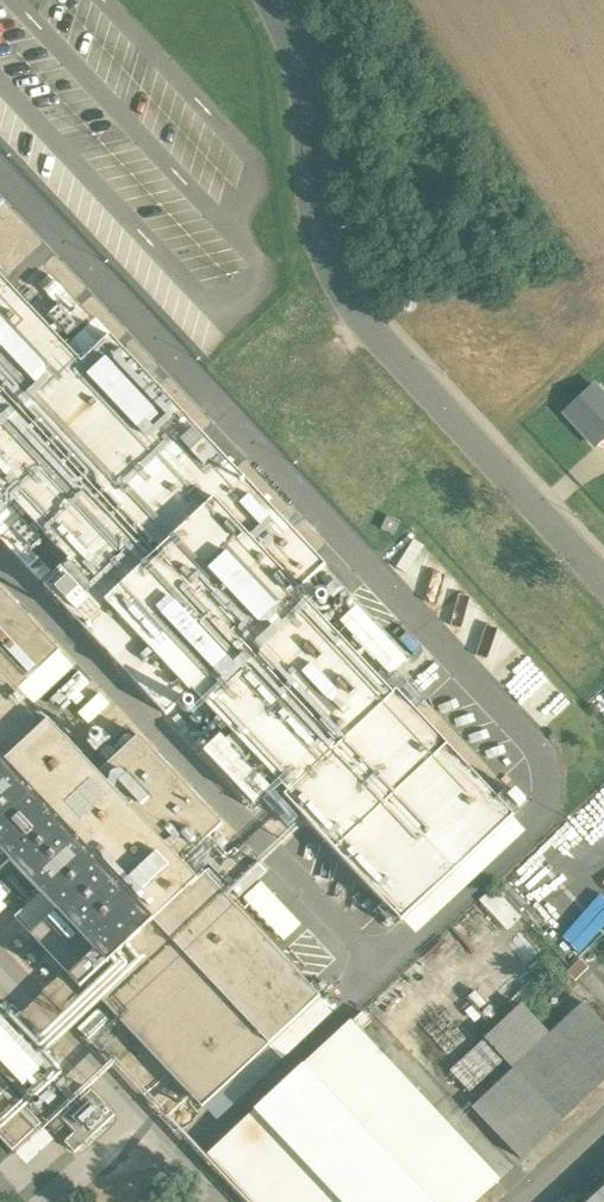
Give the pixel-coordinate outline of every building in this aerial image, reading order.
[(396,692),(393,695),(297,593),(325,566),(110,337),(82,364),(0,277),(0,390),(155,555),(157,554),(197,597),(202,592),(238,630),(233,634),(256,659),(260,654),(331,730),(326,734),(455,871),(513,816),(396,692)] [(595,446),(603,439),(603,398),(595,388),(566,413),(595,446)] [(157,554),(155,555),(0,390),(0,511),(13,500),(28,516),(69,560),(43,585),(166,715),(192,691),(288,793),(284,797),(401,921),(453,873),(455,871),(326,734),(331,730),(260,654),(256,659),(233,634),(238,630),(202,592),(197,597),(157,554)] [(1,541),(2,540),(1,539),(22,520),(23,520),(28,516),(13,500),(0,511),(0,540),(1,541)] [(400,523),(387,518),(382,531),(395,537),(400,523)] [(23,520),(2,540),(40,581),(51,571),(31,551),(42,541),(36,534),(40,530),(33,523),(29,527),(23,520)] [(269,1045),(318,999),(320,997),(203,873),(196,880),(98,774),(90,766),(34,706),(18,690),(59,652),(60,651),(0,587),(0,757),(269,1045)] [(59,652),(18,690),(34,706),(74,668),(59,652)] [(79,672),(51,698),(61,709),(71,699),(76,705),(84,698),(79,692),(89,683),(79,672)] [(276,787),(192,698),(182,707),(183,709),(171,721),(186,737),(185,737),(199,752),(198,753),(251,810),(276,787)] [(222,825),(139,736),(106,766),(98,774),(181,863),(222,825)] [(0,757),(0,870),(10,861),(40,893),(56,910),(31,934),(70,976),(69,978),(80,989),(86,984),(202,1108),(204,1107),(269,1045),(0,757)] [(99,758),(90,766),(98,774),(106,766),(99,758)] [(453,873),(403,920),(416,934),(466,886),(453,873)] [(0,883),(0,913),(6,907),(1,901),(11,892),(2,882),(0,883)] [(40,893),(15,917),(31,934),(56,910),(40,893)] [(269,1045),(204,1107),(216,1120),(332,1013),(318,999),(269,1045)] [(585,1004),(550,1036),(514,1069),(561,1120),(603,1081),(603,1024),(585,1004)] [(503,1058),(514,1069),(550,1036),(523,1006),(486,1039),(503,1058)] [(208,1154),(251,1201),(476,1201),(496,1183),(347,1024),(208,1154)] [(503,1058),(486,1039),(452,1071),(469,1089),(503,1058)] [(518,1160),(561,1120),(514,1069),(471,1109),(518,1160)] [(12,1152),(41,1125),(0,1081),(0,1139),(12,1152)] [(58,1116),(48,1126),(55,1134),(66,1124),(58,1116)] [(583,1201),(603,1201),(603,1182),(583,1201)]
